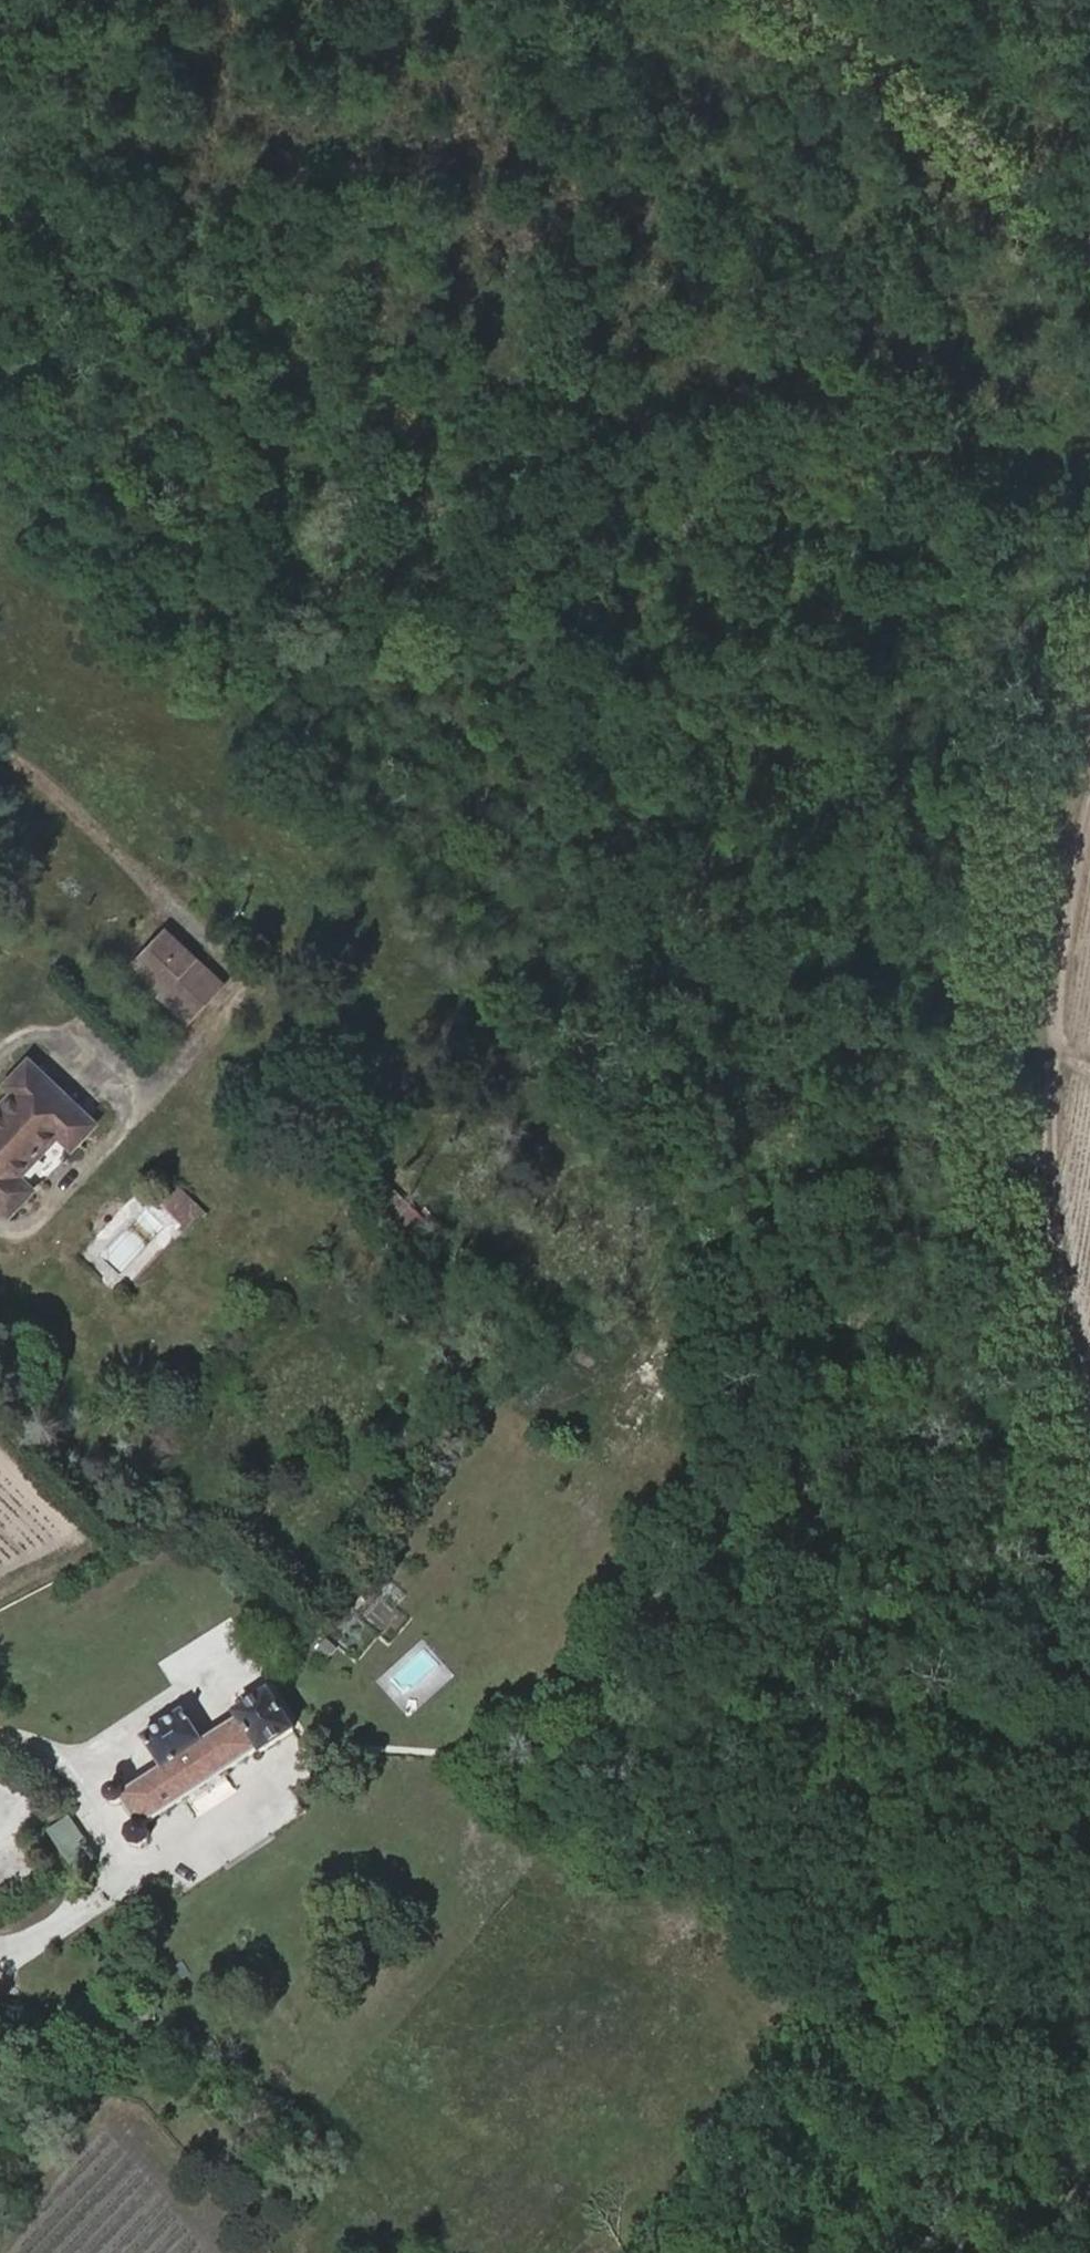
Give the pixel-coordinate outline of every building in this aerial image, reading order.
[(223,983),(168,929),(137,961),(166,990),(162,993),(189,1020),(223,983)] [(31,1059),(6,1085),(17,1095),(0,1114),(0,1201),(11,1212),(34,1188),(21,1174),(60,1135),(72,1147),(97,1122),(31,1059)] [(180,1220),(196,1203),(178,1186),(163,1203),(180,1220)] [(196,1203),(180,1220),(184,1223),(180,1228),(186,1234),(207,1213),(196,1203)] [(235,1714),(220,1691),(186,1715),(183,1711),(144,1736),(163,1767),(122,1794),(119,1789),(114,1788),(110,1790),(107,1794),(111,1801),(101,1808),(120,1838),(126,1834),(132,1845),(141,1846),(150,1840),(151,1832),(145,1821),(259,1748),(262,1753),(268,1750),(273,1758),(295,1744),(291,1735),(295,1732),(271,1692),(235,1714)] [(53,1826),(78,1867),(98,1855),(73,1814),(53,1826)]
